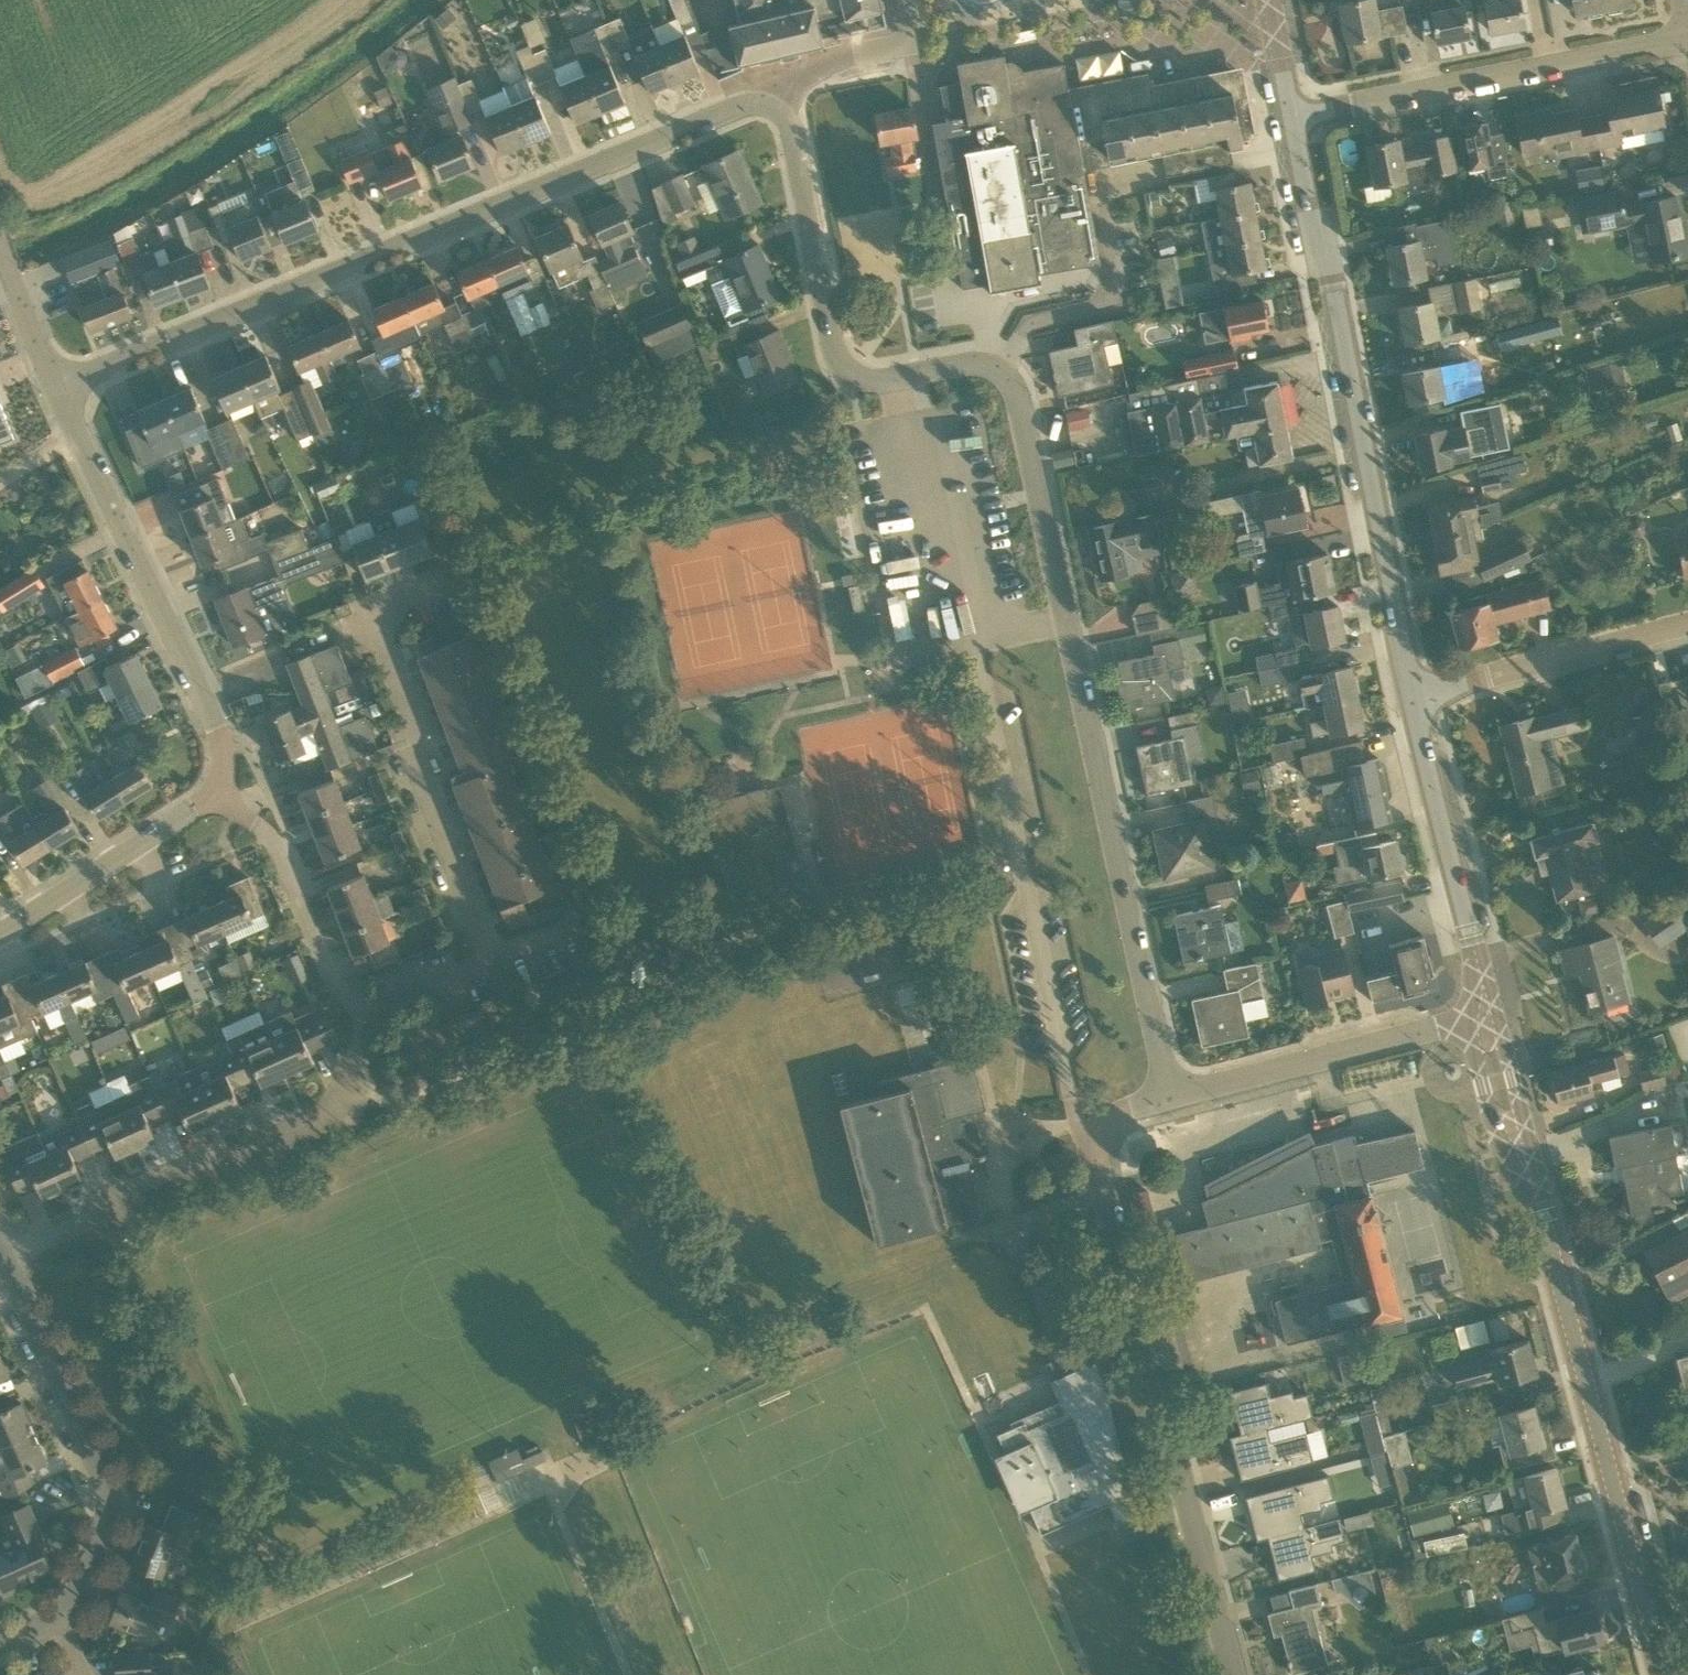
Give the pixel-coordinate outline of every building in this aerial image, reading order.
[(678,18),(681,25),(694,20),(686,0),(670,0),(678,18)] [(741,22),(729,25),(739,65),(760,60),(760,58),(818,44),(819,46),(824,45),(822,37),(848,30),(840,0),(736,0),(741,22)] [(848,30),(865,26),(863,15),(884,11),(881,0),(840,0),(848,30)] [(1374,0),(1355,0),(1340,3),(1348,41),(1390,33),(1391,34),(1407,31),(1402,6),(1376,11),(1374,0)] [(1433,11),(1431,12),(1437,42),(1470,36),(1464,5),(1463,5),(1462,0),(1431,0),(1433,11)] [(1524,25),(1519,0),(1490,0),(1486,1),(1491,31),(1524,25)] [(1604,9),(1603,0),(1573,0),(1576,15),(1604,9)] [(1604,9),(1633,4),(1632,0),(1603,0),(1604,9)] [(448,7),(435,17),(443,28),(456,17),(448,7)] [(554,68),(546,48),(549,47),(537,17),(521,24),(530,45),(529,45),(544,81),(557,76),(575,122),(600,112),(585,74),(578,58),(554,68)] [(620,17),(608,23),(619,50),(631,45),(628,38),(629,38),(620,17)] [(600,112),(626,101),(607,55),(619,50),(608,23),(595,28),(603,48),(578,58),(585,74),(600,112)] [(707,52),(718,47),(710,29),(700,34),(707,52)] [(700,71),(685,34),(660,44),(675,81),(700,71)] [(675,81),(660,44),(635,55),(650,91),(675,81)] [(535,95),(531,86),(544,81),(529,45),(517,50),(528,77),(503,86),(511,105),(526,142),(551,132),(536,95),(535,95)] [(394,53),(389,64),(391,67),(392,69),(398,71),(404,69),(406,63),(406,57),(401,53),(394,53)] [(946,120),(933,123),(958,264),(963,287),(990,281),(992,292),(1040,282),(1039,273),(1102,262),(1093,222),(1084,169),(1068,87),(1064,63),(1021,71),(1020,67),(1012,62),(1005,63),(1004,53),(957,62),(961,81),(940,85),(940,86),(946,120)] [(1084,169),(1149,157),(1162,154),(1166,176),(1233,162),(1231,149),(1243,146),(1240,131),(1248,129),(1237,74),(1151,90),(1148,72),(1068,87),(1084,169)] [(440,178),(474,164),(458,126),(473,120),(470,112),(459,84),(455,76),(427,88),(448,140),(428,148),(440,178)] [(470,112),(483,106),(472,78),(459,84),(463,94),(470,112)] [(381,88),(375,91),(381,107),(393,102),(386,86),(381,88)] [(1593,116),(1599,146),(1603,145),(1622,142),(1621,134),(1665,125),(1658,88),(1606,98),(1609,113),(1593,116)] [(501,153),(526,142),(511,105),(486,115),(501,153)] [(917,168),(911,139),(918,138),(912,107),(876,113),(881,142),(892,140),(894,156),(885,157),(888,174),(917,168)] [(1572,152),(1581,150),(1599,146),(1593,116),(1577,119),(1575,109),(1538,116),(1537,112),(1516,116),(1524,155),(1571,146),(1572,152)] [(1488,135),(1485,122),(1458,127),(1467,168),(1486,164),(1488,178),(1512,174),(1503,132),(1488,135)] [(411,156),(404,139),(409,136),(404,124),(366,139),(365,137),(338,148),(342,160),(341,160),(349,181),(378,170),(389,198),(423,185),(411,156)] [(288,131),(275,136),(281,149),(294,144),(288,131)] [(1457,169),(1450,136),(1423,141),(1425,147),(1400,152),(1398,139),(1368,145),(1376,185),(1405,179),(1406,184),(1432,179),(1431,174),(1457,169)] [(748,177),(744,169),(747,168),(739,149),(704,164),(710,179),(722,207),(726,217),(761,201),(751,176),(748,177)] [(285,241),(317,228),(303,194),(315,189),(306,166),(301,156),(287,162),(294,180),(265,192),(285,241)] [(1602,164),(1576,168),(1580,190),(1606,186),(1602,164)] [(1238,184),(1236,171),(1207,176),(1210,190),(1215,189),(1220,217),(1256,210),(1256,209),(1255,209),(1250,183),(1251,183),(1251,182),(1238,184)] [(664,223),(679,217),(677,212),(694,204),(681,174),(663,182),(673,205),(660,210),(664,223)] [(1620,189),(1583,197),(1590,231),(1645,220),(1653,260),(1687,253),(1687,233),(1687,232),(1683,232),(1676,195),(1641,202),(1641,203),(1624,206),(1620,189)] [(1158,192),(1149,194),(1151,207),(1161,205),(1158,192)] [(216,195),(205,199),(208,206),(219,202),(216,195)] [(223,211),(219,202),(208,206),(223,242),(233,239),(241,259),(272,247),(258,214),(252,200),(223,211)] [(1500,226),(1515,222),(1510,200),(1494,204),(1500,226)] [(609,255),(598,260),(611,292),(647,275),(642,262),(635,246),(636,245),(630,231),(633,230),(620,201),(590,214),(603,243),(609,255)] [(183,295),(210,285),(197,252),(213,246),(199,207),(182,213),(190,234),(176,239),(183,257),(171,262),(183,295)] [(1261,237),(1256,211),(1256,210),(1220,217),(1202,221),(1208,248),(1262,238),(1262,237),(1261,237)] [(1456,262),(1448,219),(1416,225),(1416,222),(1388,228),(1388,230),(1415,223),(1418,240),(1387,246),(1395,282),(1426,276),(1423,259),(1438,256),(1439,265),(1456,262)] [(584,260),(568,223),(538,236),(559,286),(588,274),(594,288),(590,289),(599,309),(616,302),(611,292),(598,260),(595,255),(584,260)] [(680,250),(673,253),(676,261),(701,250),(695,236),(677,243),(680,250)] [(1172,236),(1157,241),(1162,255),(1176,251),(1172,236)] [(139,253),(133,237),(118,243),(129,272),(143,267),(157,305),(183,295),(171,262),(159,266),(152,248),(139,253)] [(1266,265),(1261,239),(1262,238),(1208,248),(1216,289),(1257,282),(1254,269),(1267,266),(1267,265),(1266,265)] [(131,314),(113,267),(121,264),(111,239),(63,257),(72,283),(99,272),(109,297),(82,307),(91,330),(131,314)] [(725,241),(701,250),(676,261),(683,277),(708,267),(709,268),(714,266),(720,279),(712,282),(729,323),(727,324),(731,334),(759,322),(769,318),(763,302),(780,295),(770,271),(766,272),(761,260),(765,259),(758,244),(731,255),(725,241)] [(534,283),(529,271),(518,245),(488,258),(499,284),(504,296),(522,288),(530,306),(542,301),(552,324),(565,319),(547,278),(534,283)] [(504,296),(499,284),(488,258),(458,271),(469,297),(485,290),(503,333),(518,327),(504,296)] [(1460,312),(1482,308),(1476,277),(1428,286),(1431,301),(1399,307),(1406,342),(1440,335),(1436,314),(1459,310),(1460,312)] [(445,307),(433,282),(403,295),(420,334),(445,323),(457,351),(475,343),(469,329),(457,302),(445,307)] [(1181,285),(1162,289),(1165,305),(1184,301),(1181,285)] [(394,388),(413,380),(399,347),(414,341),(413,337),(420,334),(403,295),(373,308),(385,333),(373,339),(394,388)] [(1250,333),(1267,329),(1265,319),(1267,319),(1266,315),(1270,312),(1269,304),(1268,302),(1267,298),(1224,307),(1224,308),(1200,313),(1205,337),(1229,332),(1231,340),(1251,337),(1250,333)] [(457,302),(469,329),(485,321),(488,320),(481,305),(462,313),(457,302)] [(649,348),(693,328),(682,304),(658,315),(638,323),(649,348)] [(319,331),(330,357),(344,351),(360,344),(349,318),(319,331)] [(1114,382),(1105,344),(1118,341),(1112,318),(1074,327),(1078,343),(1049,350),(1054,371),(1058,371),(1059,377),(1056,378),(1060,394),(1114,382)] [(765,335),(759,322),(731,334),(740,356),(749,352),(765,392),(796,380),(785,352),(789,351),(780,329),(765,335)] [(330,357),(319,331),(289,344),(300,370),(314,364),(323,383),(339,376),(335,367),(330,357)] [(372,398),(394,388),(373,339),(372,339),(377,351),(359,359),(365,372),(361,374),(372,398)] [(609,345),(595,351),(601,364),(615,358),(609,345)] [(1210,374),(1238,368),(1234,349),(1206,355),(1210,374)] [(280,394),(277,389),(281,388),(266,354),(239,366),(254,399),(261,416),(284,406),(298,439),(312,433),(293,388),(280,394)] [(1620,354),(1583,365),(1591,393),(1628,382),(1620,354)] [(1479,369),(1478,361),(1460,365),(1439,369),(1438,366),(1404,372),(1409,402),(1465,392),(1465,388),(1482,385),(1482,384),(1479,369)] [(227,411),(254,399),(239,366),(212,377),(227,411)] [(1204,410),(1201,395),(1197,377),(1149,389),(1152,406),(1155,418),(1161,449),(1209,439),(1253,431),(1253,430),(1287,423),(1278,380),(1244,387),(1229,390),(1232,405),(1204,410)] [(317,433),(331,427),(310,379),(293,387),(293,388),(312,433),(313,435),(317,433)] [(178,431),(206,420),(191,386),(164,398),(178,431)] [(151,443),(178,431),(164,398),(137,409),(151,443)] [(1064,411),(1067,427),(1089,422),(1086,406),(1064,411)] [(1653,409),(1640,413),(1645,425),(1657,421),(1653,409)] [(5,475),(3,471),(23,462),(1,412),(0,412),(0,478),(5,475)] [(236,462),(249,457),(232,418),(220,423),(236,462)] [(391,420),(387,429),(403,435),(406,426),(391,420)] [(224,468),(236,462),(220,423),(207,429),(224,468)] [(1259,464),(1293,457),(1287,423),(1253,430),(1253,431),(1255,443),(1245,448),(1248,465),(1259,463),(1259,464)] [(1496,450),(1491,423),(1465,428),(1465,425),(1444,429),(1444,428),(1415,433),(1419,452),(1416,453),(1418,465),(1422,465),(1422,469),(1451,463),(1472,459),(1471,455),(1496,450)] [(312,433),(298,439),(301,446),(315,440),(313,435),(312,433)] [(1070,447),(1055,451),(1060,469),(1074,466),(1070,447)] [(1483,491),(1502,487),(1499,476),(1508,474),(1504,454),(1477,463),(1483,491)] [(379,476),(391,471),(392,471),(388,461),(375,467),(379,476)] [(350,469),(354,479),(368,474),(364,464),(350,469)] [(340,485),(354,479),(350,469),(336,475),(340,485)] [(171,490),(187,484),(181,470),(165,477),(171,490)] [(218,477),(202,483),(208,498),(181,508),(192,536),(234,520),(227,499),(220,481),(218,477)] [(1130,518),(1134,517),(1151,512),(1145,487),(1124,492),(1130,518)] [(1243,494),(1217,500),(1206,502),(1207,513),(1220,513),(1245,508),(1251,536),(1288,528),(1288,525),(1305,522),(1299,491),(1281,495),(1281,492),(1263,496),(1262,490),(1243,494)] [(1647,494),(1628,502),(1632,512),(1651,504),(1647,494)] [(1477,506),(1475,495),(1445,501),(1444,495),(1428,498),(1435,536),(1481,527),(1502,518),(1501,515),(1502,515),(1499,500),(1477,506)] [(1140,546),(1158,541),(1152,512),(1151,512),(1134,517),(1130,518),(1090,527),(1102,579),(1127,573),(1122,546),(1140,542),(1140,546)] [(411,560),(434,552),(420,516),(397,525),(411,560)] [(234,520),(192,536),(203,564),(218,558),(222,568),(249,558),(243,541),(250,538),(242,517),(235,520),(234,520)] [(327,520),(316,525),(322,538),(333,533),(327,520)] [(389,569),(411,560),(397,525),(375,534),(389,569)] [(1477,560),(1473,540),(1484,538),(1481,527),(1435,536),(1437,545),(1434,546),(1440,574),(1478,566),(1485,580),(1498,574),(1524,562),(1532,558),(1523,539),(1477,560)] [(302,528),(266,542),(269,550),(274,561),(309,547),(302,529),(302,528)] [(389,569),(375,534),(352,542),(366,578),(389,569)] [(309,547),(274,561),(279,575),(319,558),(324,569),(345,560),(336,536),(336,537),(317,544),(315,545),(309,547)] [(1677,538),(1680,557),(1682,557),(1686,577),(1687,576),(1687,536),(1677,538)] [(1172,567),(1191,563),(1187,544),(1168,548),(1172,567)] [(1328,572),(1327,567),(1329,564),(1327,552),(1288,560),(1294,594),(1290,592),(1282,586),(1281,582),(1257,587),(1256,582),(1234,587),(1238,609),(1269,603),(1269,605),(1322,593),(1335,591),(1331,571),(1328,572)] [(67,616),(80,609),(103,597),(88,568),(83,559),(47,577),(67,616)] [(45,584),(34,568),(0,589),(0,604),(3,610),(45,584)] [(298,620),(286,589),(279,575),(275,576),(246,588),(246,587),(216,599),(234,646),(264,634),(264,633),(298,620)] [(1495,623),(1551,607),(1542,577),(1470,598),(1472,606),(1450,611),(1451,616),(1454,615),(1456,624),(1454,624),(1455,629),(1452,634),(1454,642),(1459,645),(1460,648),(1482,642),(1486,643),(1492,642),(1494,639),(1499,637),(1495,623)] [(1324,607),(1322,593),(1269,605),(1272,620),(1306,613),(1309,627),(1312,645),(1345,638),(1338,605),(1324,607)] [(113,641),(108,631),(118,626),(103,597),(80,609),(67,616),(66,617),(81,645),(94,638),(99,648),(113,641)] [(339,617),(353,612),(349,601),(335,606),(339,617)] [(1175,626),(1171,606),(1133,614),(1137,634),(1150,631),(1150,632),(1177,626),(1175,626)] [(1538,635),(1552,633),(1550,610),(1536,612),(1538,635)] [(432,670),(480,652),(473,633),(485,629),(481,618),(414,644),(418,656),(425,653),(432,670)] [(1129,713),(1130,712),(1129,708),(1176,698),(1170,669),(1185,666),(1177,626),(1150,632),(1155,653),(1118,661),(1129,713)] [(17,642),(3,650),(13,666),(27,658),(17,642)] [(309,717),(332,709),(325,692),(335,688),(352,681),(337,643),(288,662),(304,704),(309,717)] [(1278,665),(1311,658),(1308,645),(1276,652),(1278,665)] [(53,681),(85,664),(76,646),(44,663),(47,669),(53,681)] [(118,694),(150,679),(137,652),(111,665),(106,656),(78,670),(88,690),(111,679),(118,694)] [(443,698),(491,680),(480,652),(432,670),(443,698)] [(1314,674),(1311,658),(1278,665),(1279,666),(1282,681),(1301,678),(1303,691),(1301,692),(1304,707),(1325,703),(1357,696),(1351,666),(1319,673),(1314,674)] [(113,729),(163,705),(150,679),(118,694),(126,710),(108,718),(113,729)] [(454,726),(502,708),(491,680),(443,698),(454,726)] [(352,681),(335,688),(341,701),(357,695),(352,681)] [(1213,684),(1206,692),(1209,704),(1225,700),(1221,683),(1213,684)] [(47,696),(31,706),(42,725),(58,714),(47,696)] [(1331,733),(1363,726),(1357,696),(1325,703),(1328,718),(1310,722),(1313,736),(1331,732),(1331,733)] [(319,744),(309,717),(304,704),(263,720),(279,760),(319,744)] [(1687,733),(1687,707),(1675,708),(1677,733),(1687,733)] [(465,754),(512,736),(502,708),(454,726),(465,754)] [(338,726),(332,709),(309,717),(319,744),(329,768),(378,749),(365,715),(338,726)] [(1171,729),(1197,723),(1195,710),(1169,716),(1171,729)] [(1567,732),(1562,710),(1534,718),(1534,716),(1500,725),(1518,794),(1552,785),(1540,739),(1567,732)] [(1638,734),(1654,730),(1650,713),(1633,717),(1638,734)] [(1148,797),(1149,797),(1148,792),(1194,782),(1184,735),(1136,745),(1148,797)] [(463,787),(511,768),(509,762),(521,758),(512,736),(465,754),(473,775),(461,780),(463,787)] [(1274,760),(1308,752),(1304,736),(1270,744),(1274,760)] [(126,800),(153,783),(126,739),(113,747),(126,769),(112,778),(126,800)] [(1366,760),(1362,740),(1308,753),(1308,752),(1274,760),(1274,761),(1279,760),(1285,785),(1297,782),(1296,777),(1319,772),(1323,792),(1347,787),(1355,826),(1392,818),(1388,801),(1391,794),(1384,764),(1379,760),(1379,758),(1366,760)] [(368,754),(355,760),(359,768),(372,762),(368,754)] [(97,786),(84,765),(71,773),(98,817),(126,800),(112,778),(97,786)] [(474,815),(522,796),(511,768),(463,787),(474,815)] [(1258,770),(1241,773),(1245,791),(1261,787),(1258,770)] [(384,784),(379,771),(369,775),(369,777),(361,780),(365,791),(374,788),(384,784)] [(52,846),(79,829),(48,778),(35,787),(52,814),(38,823),(52,846)] [(308,815),(344,801),(335,778),(299,792),(308,815)] [(379,803),(389,799),(384,784),(374,788),(379,803)] [(1166,882),(1167,881),(1166,877),(1213,867),(1206,838),(1222,834),(1213,795),(1187,800),(1192,822),(1155,830),(1166,882)] [(485,843),(533,824),(522,796),(474,815),(485,843)] [(317,837),(352,823),(344,801),(308,815),(317,837)] [(52,846),(38,823),(25,802),(0,817),(0,824),(24,863),(52,846)] [(1594,890),(1582,845),(1599,841),(1594,821),(1530,838),(1535,858),(1546,855),(1557,899),(1594,890)] [(326,860),(361,846),(352,823),(317,837),(326,860)] [(496,871),(544,852),(533,824),(485,843),(496,871)] [(396,847),(406,843),(401,829),(391,833),(396,847)] [(1297,830),(1276,834),(1279,850),(1300,845),(1297,830)] [(1376,832),(1336,840),(1338,851),(1341,865),(1350,864),(1353,880),(1402,870),(1396,839),(1379,843),(1376,832)] [(1336,840),(1316,844),(1318,855),(1338,851),(1336,840)] [(402,860),(412,856),(406,843),(396,847),(402,860)] [(507,899),(555,880),(544,852),(496,871),(507,899)] [(1247,859),(1236,862),(1239,873),(1250,870),(1247,859)] [(337,910),(373,896),(364,873),(328,887),(337,910)] [(239,893),(214,904),(226,934),(227,934),(250,923),(249,921),(252,920),(251,918),(264,912),(248,876),(234,882),(239,893)] [(1303,876),(1284,880),(1289,901),(1307,897),(1303,876)] [(578,904),(567,877),(555,882),(555,880),(507,899),(508,903),(501,906),(508,926),(525,919),(527,924),(578,904)] [(1209,900),(1241,893),(1238,878),(1206,885),(1209,900)] [(1349,910),(1403,898),(1399,881),(1345,893),(1349,910)] [(419,904),(428,900),(423,886),(413,890),(419,904)] [(1600,894),(1579,900),(1583,914),(1604,908),(1600,894)] [(345,932),(381,918),(373,896),(337,910),(345,932)] [(1355,931),(1349,910),(1346,899),(1327,904),(1335,936),(1355,931)] [(424,918),(434,914),(428,900),(419,904),(424,918)] [(191,958),(209,950),(206,943),(226,934),(214,904),(187,916),(189,921),(178,926),(176,922),(175,922),(191,958)] [(1225,922),(1221,904),(1173,914),(1185,966),(1186,966),(1185,961),(1231,951),(1244,948),(1237,919),(1225,922)] [(1679,915),(1672,905),(1645,923),(1660,946),(1687,928),(1687,927),(1686,925),(1679,915)] [(354,955),(390,941),(381,918),(345,932),(354,955)] [(191,958),(175,922),(162,928),(167,939),(141,950),(153,977),(180,966),(193,996),(196,1002),(208,996),(204,987),(194,965),(194,964),(191,958)] [(1356,937),(1373,1002),(1402,994),(1403,996),(1424,990),(1435,987),(1437,987),(1428,953),(1425,954),(1423,943),(1425,942),(1424,935),(1391,943),(1387,929),(1356,937)] [(1628,999),(1620,969),(1623,968),(1614,936),(1560,950),(1566,975),(1584,970),(1588,983),(1586,983),(1592,1009),(1628,999)] [(1308,1009),(1329,1004),(1328,999),(1356,992),(1344,946),(1314,953),(1317,963),(1297,968),(1308,1009)] [(153,977),(141,950),(116,961),(111,950),(98,956),(114,992),(131,1030),(145,1024),(141,1016),(141,1017),(128,988),(153,977)] [(249,950),(236,956),(243,971),(256,965),(249,950)] [(298,950),(287,955),(298,981),(310,975),(298,950)] [(114,992),(98,956),(97,956),(99,960),(88,965),(85,960),(59,972),(71,999),(91,990),(95,1000),(114,992)] [(1202,1046),(1243,1037),(1249,1036),(1242,1001),(1265,996),(1256,962),(1223,969),(1228,991),(1192,999),(1202,1046)] [(206,969),(197,973),(204,987),(214,983),(208,968),(206,969)] [(71,999),(59,972),(33,983),(29,972),(15,978),(31,1014),(43,1009),(44,1011),(58,1005),(65,1021),(78,1015),(71,999)] [(5,1061),(15,1057),(25,1052),(20,1039),(38,1031),(31,1014),(15,978),(2,984),(6,994),(0,997),(0,1049),(5,1061)] [(220,983),(207,989),(214,1004),(226,998),(220,983)] [(320,1043),(337,1035),(324,1004),(286,1021),(282,1012),(264,1020),(289,1072),(314,1061),(305,1041),(317,1036),(320,1043)] [(259,1009),(220,1026),(227,1039),(233,1054),(241,1070),(253,1064),(262,1084),(289,1072),(264,1020),(259,1009)] [(117,1011),(105,1016),(109,1025),(121,1020),(117,1011)] [(78,1015),(65,1021),(76,1043),(89,1037),(78,1015)] [(103,1033),(91,1039),(97,1052),(109,1047),(103,1033)] [(227,1039),(219,1042),(225,1058),(233,1054),(227,1039)] [(11,1074),(5,1061),(0,1049),(0,1078),(11,1074)] [(1558,1102),(1594,1092),(1591,1082),(1629,1071),(1624,1052),(1550,1073),(1556,1092),(1557,1092),(1559,1098),(1557,1099),(1558,1102)] [(212,1064),(217,1076),(200,1084),(216,1120),(242,1108),(232,1084),(244,1078),(241,1070),(233,1054),(225,1058),(212,1064)] [(986,1109),(983,1096),(972,1056),(878,1081),(881,1094),(841,1105),(877,1244),(948,1225),(947,1223),(982,1214),(973,1181),(971,1171),(988,1167),(984,1152),(987,1152),(984,1142),(981,1143),(973,1112),(986,1109)] [(15,1057),(5,1061),(11,1074),(21,1069),(15,1057)] [(1678,1059),(1662,1063),(1663,1066),(1666,1079),(1682,1075),(1678,1059)] [(156,1060),(145,1064),(150,1075),(151,1079),(160,1075),(162,1074),(156,1060)] [(1666,1079),(1663,1066),(1639,1073),(1643,1089),(1667,1083),(1666,1079)] [(177,1079),(164,1085),(156,1089),(168,1116),(171,1114),(170,1111),(179,1107),(190,1131),(216,1120),(200,1084),(193,1069),(179,1075),(177,1079)] [(136,1147),(159,1137),(152,1122),(168,1116),(156,1089),(150,1075),(130,1083),(133,1090),(114,1098),(136,1147)] [(0,1085),(0,1100),(11,1095),(9,1092),(6,1083),(0,1085)] [(136,1147),(114,1098),(95,1106),(93,1101),(74,1110),(80,1124),(94,1155),(95,1155),(93,1150),(110,1143),(116,1156),(136,1147)] [(61,1132),(66,1143),(47,1152),(63,1188),(83,1179),(74,1159),(92,1151),(94,1155),(80,1124),(61,1132)] [(1677,1155),(1671,1124),(1609,1136),(1610,1137),(1613,1137),(1619,1165),(1615,1165),(1615,1167),(1624,1165),(1627,1179),(1625,1180),(1631,1213),(1665,1207),(1664,1202),(1675,1200),(1676,1201),(1685,1199),(1676,1155),(1677,1155)] [(1422,1167),(1424,1166),(1414,1126),(1398,1130),(1399,1134),(1358,1145),(1353,1137),(1310,1148),(1306,1138),(1205,1183),(1211,1191),(1203,1199),(1210,1225),(1168,1236),(1168,1237),(1176,1235),(1188,1281),(1189,1280),(1189,1278),(1320,1245),(1321,1247),(1322,1246),(1320,1241),(1332,1238),(1343,1281),(1285,1296),(1289,1309),(1278,1311),(1286,1343),(1355,1326),(1358,1339),(1405,1327),(1377,1221),(1381,1220),(1383,1212),(1377,1206),(1374,1207),(1366,1176),(1420,1162),(1422,1167)] [(40,1135),(38,1132),(6,1146),(13,1162),(6,1165),(19,1192),(37,1184),(43,1197),(63,1188),(47,1152),(40,1135)] [(971,1171),(973,1181),(990,1177),(988,1167),(971,1171)] [(1687,1275),(1687,1231),(1681,1234),(1683,1239),(1650,1255),(1666,1287),(1687,1275)] [(1499,1383),(1537,1373),(1528,1339),(1491,1349),(1491,1351),(1465,1358),(1466,1363),(1453,1366),(1457,1387),(1498,1377),(1499,1383)] [(9,1374),(0,1353),(0,1378),(9,1374)] [(1350,1353),(1336,1357),(1339,1366),(1353,1362),(1350,1353)] [(1677,1358),(1685,1388),(1687,1387),(1687,1355),(1677,1358)] [(1029,1507),(1041,1534),(1109,1504),(1117,1523),(1138,1514),(1099,1360),(1056,1379),(1058,1384),(1053,1386),(1061,1404),(1065,1402),(1069,1410),(1027,1429),(1024,1422),(997,1433),(1007,1456),(1002,1458),(1024,1509),(1029,1507)] [(1270,1381),(1231,1392),(1239,1419),(1245,1418),(1249,1432),(1269,1426),(1319,1412),(1321,1411),(1321,1409),(1316,1391),(1297,1396),(1295,1390),(1274,1395),(1270,1381)] [(1380,1385),(1371,1387),(1377,1409),(1386,1407),(1390,1406),(1384,1384),(1380,1385)] [(1431,1404),(1436,1421),(1462,1414),(1457,1397),(1431,1404)] [(35,1431),(22,1402),(0,1411),(0,1447),(35,1431)] [(1539,1426),(1534,1405),(1485,1417),(1493,1445),(1499,1444),(1505,1470),(1555,1456),(1555,1455),(1553,1456),(1545,1425),(1539,1426)] [(1381,1425),(1362,1430),(1366,1443),(1384,1438),(1383,1435),(1381,1425)] [(1296,1441),(1295,1435),(1273,1441),(1269,1426),(1249,1432),(1232,1437),(1239,1464),(1246,1463),(1250,1478),(1316,1461),(1310,1438),(1296,1441)] [(1384,1435),(1392,1467),(1395,1466),(1404,1464),(1401,1452),(1410,1450),(1404,1429),(1393,1432),(1384,1435)] [(23,1471),(47,1461),(35,1431),(0,1447),(0,1455),(3,1463),(0,1464),(0,1489),(4,1497),(35,1483),(35,1482),(29,1484),(23,1471)] [(495,1475),(545,1465),(541,1444),(490,1455),(495,1475)] [(1387,1448),(1369,1453),(1373,1469),(1391,1464),(1387,1448)] [(1562,1490),(1556,1467),(1509,1480),(1517,1509),(1524,1507),(1529,1527),(1561,1518),(1557,1505),(1565,1503),(1562,1492),(1564,1491),(1564,1490),(1562,1490)] [(1305,1528),(1305,1526),(1300,1514),(1322,1507),(1320,1501),(1334,1498),(1328,1475),(1246,1497),(1257,1540),(1272,1535),(1305,1528)] [(1446,1501),(1408,1512),(1414,1533),(1452,1523),(1446,1501)] [(172,1503),(168,1516),(195,1526),(200,1514),(172,1503)] [(24,1586),(22,1582),(51,1569),(38,1539),(43,1536),(29,1504),(2,1516),(16,1547),(0,1554),(0,1585),(4,1594),(24,1586)] [(1359,1512),(1342,1517),(1345,1528),(1363,1524),(1359,1512)] [(187,1550),(195,1526),(168,1516),(163,1528),(147,1522),(131,1565),(162,1577),(174,1545),(187,1550)] [(1332,1543),(1345,1539),(1339,1517),(1305,1526),(1305,1528),(1272,1535),(1276,1550),(1270,1552),(1278,1579),(1316,1569),(1312,1555),(1334,1549),(1332,1543)] [(1463,1531),(1424,1539),(1427,1555),(1466,1546),(1463,1531)] [(1578,1552),(1573,1533),(1529,1545),(1545,1606),(1567,1601),(1563,1587),(1567,1586),(1564,1576),(1584,1570),(1583,1567),(1586,1564),(1583,1556),(1580,1555),(1579,1551),(1578,1552)] [(1370,1569),(1348,1575),(1353,1597),(1356,1600),(1362,1600),(1374,1588),(1370,1569)] [(1323,1604),(1319,1592),(1317,1582),(1289,1589),(1293,1606),(1268,1613),(1274,1636),(1282,1633),(1289,1659),(1288,1659),(1289,1664),(1290,1664),(1293,1672),(1327,1663),(1312,1607),(1323,1604)] [(172,1622),(181,1599),(156,1589),(151,1602),(121,1590),(109,1621),(152,1638),(160,1617),(172,1622)] [(1546,1621),(1542,1608),(1509,1617),(1513,1631),(1534,1626),(1542,1656),(1603,1639),(1595,1608),(1546,1621)] [(1509,1618),(1489,1622),(1491,1634),(1511,1630),(1509,1618)] [(154,1636),(169,1641),(175,1624),(159,1619),(154,1636)] [(1432,1665),(1434,1674),(1451,1674),(1447,1659),(1442,1661),(1435,1636),(1425,1639),(1432,1664),(1432,1665)] [(151,1651),(113,1654),(116,1674),(175,1674),(175,1664),(152,1665),(151,1651)] [(1432,1665),(1397,1674),(1434,1674),(1432,1665)] [(1582,1665),(1563,1671),(1564,1674),(1599,1674),(1597,1668),(1584,1672),(1582,1665)]
